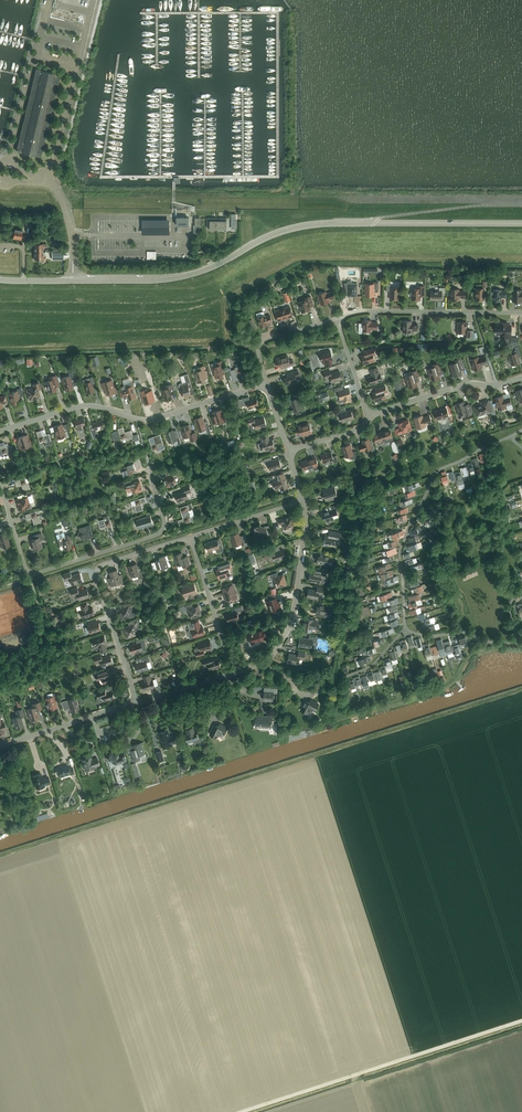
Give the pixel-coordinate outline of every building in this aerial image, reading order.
[(60,75),(36,69),(16,151),(40,157),(60,75)] [(210,229),(217,229),(217,218),(207,218),(207,228),(210,228),(210,229)] [(227,231),(227,218),(217,218),(217,229),(224,229),(224,231),(227,231)] [(24,239),(24,236),(22,235),(22,231),(15,229),(13,238),(21,239),(24,239)] [(34,244),(34,252),(43,252),(43,248),(46,248),(46,244),(43,244),(34,244)] [(43,253),(43,252),(34,252),(34,260),(43,260),(43,259),(46,259),(46,256),(45,256),(45,253),(43,253)] [(155,252),(149,252),(146,252),(146,257),(149,257),(149,260),(155,260),(155,252)] [(348,296),(348,297),(349,297),(350,297),(351,297),(351,296),(357,296),(357,284),(352,284),(352,283),(352,282),(351,282),(351,281),(350,281),(349,281),(348,282),(348,283),(348,284),(345,284),(348,296)] [(366,296),(373,296),(374,292),(378,292),(378,283),(373,283),(373,284),(366,284),(366,296)] [(390,300),(399,300),(399,288),(390,288),(391,284),(386,284),(386,291),(390,291),(390,300)] [(415,289),(412,289),(412,293),(411,293),(410,294),(410,296),(411,297),(412,297),(412,300),(420,300),(420,297),(424,297),(424,287),(418,286),(418,287),(416,287),(415,288),(415,289)] [(439,291),(431,291),(431,300),(442,300),(442,295),(445,295),(445,288),(439,288),(439,291)] [(459,289),(451,289),(451,293),(450,295),(451,297),(451,300),(459,301),(459,298),(465,298),(465,291),(459,291),(459,289)] [(484,289),(476,289),(476,301),(484,301),(484,289)] [(501,290),(493,290),(493,301),(501,301),(501,297),(506,298),(506,291),(501,291),(501,290)] [(513,290),(512,302),(521,302),(521,290),(518,290),(517,290),(513,290)] [(329,300),(335,298),(333,292),(326,294),(326,292),(317,295),(321,305),(329,302),(329,300)] [(301,309),(302,312),(310,310),(310,308),(313,307),(310,297),(304,299),(303,299),(302,300),(302,301),(299,302),(300,305),(299,306),(300,309),(301,309)] [(283,319),(292,316),(289,307),(288,308),(287,307),(285,308),(284,309),(275,312),(278,321),(280,320),(283,320),(283,319)] [(268,325),(267,323),(272,322),(270,315),(265,317),(264,315),(257,318),(260,327),(268,325)] [(362,331),(362,332),(371,332),(371,329),(377,330),(378,322),(371,322),(371,320),(363,320),(363,323),(359,323),(359,331),(362,331)] [(411,321),(403,321),(402,332),(411,332),(411,331),(417,331),(418,324),(411,324),(411,321)] [(466,322),(457,322),(457,333),(464,334),(464,337),(470,337),(470,331),(466,331),(466,322)] [(496,324),(496,335),(500,335),(500,338),(510,338),(510,335),(512,335),(512,325),(509,325),(509,323),(499,323),(499,324),(496,324)] [(510,367),(520,364),(517,354),(520,353),(518,347),(515,348),(516,351),(511,353),(512,355),(507,356),(510,367)] [(375,355),(373,348),(362,351),(364,355),(361,356),(364,364),(375,361),(373,356),(375,355)] [(333,360),(330,350),(325,352),(325,351),(320,353),(323,363),(324,363),(325,366),(332,364),(331,360),(333,360)] [(282,369),(294,365),(292,360),(289,361),(287,355),(277,359),(278,363),(275,363),(276,367),(281,365),(282,369)] [(97,356),(90,359),(92,367),(100,365),(97,356)] [(478,357),(470,359),(474,371),(482,368),(481,365),(487,363),(485,356),(479,358),(478,357)] [(454,362),(449,364),(453,377),(463,374),(461,370),(465,369),(462,358),(453,360),(454,362)] [(222,375),(225,373),(221,361),(217,363),(218,366),(212,368),(215,378),(219,377),(220,380),(223,379),(222,375)] [(433,368),(428,369),(431,380),(439,377),(439,375),(442,374),(439,363),(432,365),(433,368)] [(199,371),(194,373),(194,374),(195,377),(197,383),(201,382),(202,384),(205,383),(204,379),(207,378),(203,366),(198,368),(199,371)] [(231,375),(234,382),(239,380),(237,375),(243,373),(241,366),(234,368),(235,369),(227,372),(228,376),(231,375)] [(94,371),(96,378),(104,376),(102,368),(94,371)] [(372,376),(368,378),(370,385),(382,381),(380,374),(379,374),(377,368),(370,370),(372,376)] [(330,370),(323,372),(325,379),(329,378),(330,379),(332,383),(342,379),(340,371),(331,374),(330,370)] [(410,375),(405,377),(409,388),(417,386),(416,382),(420,380),(417,370),(410,372),(410,375)] [(296,378),(300,377),(298,371),(286,374),(287,378),(284,379),(286,385),(297,382),(296,378)] [(73,388),(71,380),(75,379),(72,372),(69,373),(69,376),(61,379),(65,391),(73,388)] [(192,388),(188,374),(183,375),(186,382),(180,384),(179,386),(181,395),(184,394),(185,397),(191,395),(189,389),(192,388)] [(47,390),(48,393),(56,390),(56,389),(60,387),(56,376),(51,377),(51,378),(48,379),(48,380),(48,381),(45,382),(46,386),(45,387),(46,389),(47,390)] [(92,384),(95,383),(93,377),(82,380),(83,382),(84,383),(87,393),(94,391),(92,384)] [(107,395),(117,392),(116,388),(114,388),(112,380),(101,384),(103,389),(105,389),(107,395)] [(124,384),(124,386),(121,387),(122,391),(120,391),(122,398),(127,396),(128,399),(136,397),(131,382),(124,384)] [(27,390),(30,400),(40,397),(37,390),(41,389),(39,383),(33,385),(34,388),(27,390)] [(151,402),(155,400),(152,392),(156,391),(154,384),(150,385),(151,390),(147,391),(147,389),(140,392),(145,405),(151,403),(151,402)] [(165,401),(172,399),(171,395),(175,394),(172,384),(165,386),(166,389),(162,390),(165,401)] [(375,393),(373,393),(376,402),(386,398),(384,393),(387,392),(384,385),(374,389),(375,393)] [(342,387),(335,389),(336,393),(338,392),(341,400),(343,399),(345,403),(351,401),(350,397),(351,396),(349,388),(343,390),(342,387)] [(12,405),(18,403),(17,400),(20,399),(19,397),(23,396),(21,388),(17,390),(17,391),(13,392),(12,392),(8,394),(12,405)] [(290,400),(293,413),(302,410),(298,398),(301,397),(300,393),(293,395),(294,399),(290,400)] [(509,398),(505,399),(504,400),(503,396),(494,399),(498,410),(506,407),(506,406),(511,404),(509,398)] [(238,400),(240,407),(247,405),(249,409),(259,406),(256,398),(250,401),(248,397),(238,400)] [(480,402),(481,405),(474,407),(477,417),(487,414),(487,415),(491,414),(492,416),(496,415),(491,400),(489,401),(488,400),(480,402)] [(468,403),(465,404),(464,402),(456,405),(459,415),(464,414),(465,416),(472,414),(468,403)] [(447,410),(446,408),(434,412),(437,420),(449,416),(449,419),(453,417),(451,409),(447,410)] [(213,415),(210,416),(212,424),(215,423),(215,424),(226,421),(222,409),(212,412),(213,415)] [(343,409),(336,411),(338,418),(340,417),(341,418),(343,422),(346,421),(347,422),(349,421),(350,420),(353,419),(350,410),(345,412),(344,411),(343,409)] [(424,425),(431,423),(429,416),(422,418),(422,416),(414,418),(417,429),(425,426),(424,425)] [(76,428),(77,427),(78,431),(82,429),(81,426),(85,425),(84,422),(86,421),(85,418),(83,418),(83,417),(79,418),(79,419),(74,421),(76,428)] [(208,434),(211,433),(208,425),(205,426),(203,417),(194,420),(198,432),(206,429),(208,434)] [(253,424),(254,425),(256,429),(266,426),(264,418),(255,421),(253,417),(247,419),(249,426),(253,424)] [(93,423),(93,424),(88,426),(92,438),(96,437),(97,434),(96,430),(100,428),(100,429),(101,430),(103,429),(103,428),(103,427),(104,427),(101,419),(98,420),(98,422),(93,423)] [(397,423),(399,427),(393,428),(396,436),(402,434),(404,434),(407,433),(407,432),(412,430),(409,419),(397,423)] [(308,423),(298,426),(299,430),(297,431),(298,434),(302,433),(303,436),(312,433),(308,423)] [(66,438),(69,437),(67,430),(64,431),(62,424),(53,427),(57,439),(65,437),(66,438)] [(197,439),(195,433),(192,434),(189,425),(180,428),(184,438),(189,436),(191,441),(197,439)] [(127,440),(133,438),(134,442),(139,440),(138,434),(133,436),(131,431),(125,433),(123,427),(118,429),(121,440),(126,438),(127,440)] [(52,444),(51,441),(49,434),(43,436),(41,430),(35,432),(39,443),(44,441),(46,446),(52,444)] [(181,445),(180,442),(179,438),(176,439),(173,430),(166,432),(169,443),(176,441),(177,443),(178,446),(181,445)] [(384,441),(386,442),(393,440),(390,430),(373,435),(375,443),(383,440),(384,441)] [(274,448),(275,448),(272,438),(269,439),(267,433),(259,436),(261,442),(260,442),(260,443),(258,444),(259,449),(262,448),(263,452),(271,449),(271,451),(275,450),(274,448)] [(20,449),(31,446),(28,435),(16,438),(20,449)] [(160,435),(154,437),(149,439),(153,451),(156,450),(157,452),(165,449),(164,448),(165,448),(164,447),(160,435)] [(369,439),(362,441),(363,443),(359,444),(361,451),(365,449),(365,450),(371,449),(372,452),(375,451),(372,439),(369,440),(369,439)] [(0,443),(0,448),(2,454),(7,453),(7,455),(11,454),(12,459),(16,458),(12,446),(5,448),(4,442),(0,443)] [(351,460),(358,457),(356,451),(352,452),(350,445),(342,447),(345,458),(350,456),(351,460)] [(331,452),(320,455),(321,459),(320,460),(321,462),(322,462),(323,463),(333,460),(334,463),(338,462),(336,456),(332,457),(331,452)] [(270,471),(281,467),(278,458),(272,460),(271,457),(263,459),(265,463),(267,462),(270,471)] [(316,458),(301,462),(302,466),(301,467),(302,469),(303,469),(304,470),(314,467),(315,470),(319,469),(316,458)] [(133,474),(133,472),(136,471),(133,464),(124,467),(126,476),(133,474)] [(175,477),(173,477),(172,475),(174,474),(173,471),(165,474),(166,476),(162,477),(166,488),(172,486),(172,487),(175,486),(175,485),(175,482),(176,482),(175,477)] [(281,490),(288,488),(287,483),(287,484),(285,480),(286,480),(283,472),(276,475),(278,481),(274,482),(276,488),(280,487),(281,490)] [(26,475),(19,477),(20,480),(15,482),(16,487),(21,485),(23,492),(31,489),(26,475)] [(140,481),(132,484),(131,480),(124,482),(127,491),(132,490),(133,493),(142,490),(140,481)] [(408,486),(409,488),(408,488),(409,490),(410,490),(410,491),(420,488),(419,482),(408,486)] [(191,492),(191,491),(189,485),(182,487),(184,491),(175,494),(178,502),(188,499),(187,495),(188,493),(191,492)] [(334,486),(322,490),(324,494),(321,495),(322,498),(325,497),(326,501),(337,497),(334,486)] [(18,507),(19,512),(32,508),(30,503),(29,504),(27,497),(17,500),(19,507),(18,507)] [(141,504),(146,502),(145,497),(134,501),(136,505),(134,506),(136,513),(143,510),(141,504)] [(399,503),(400,506),(402,507),(402,509),(407,508),(408,507),(407,507),(413,505),(412,499),(399,503)] [(179,525),(193,521),(192,517),(191,517),(188,508),(192,507),(190,503),(188,504),(188,505),(180,508),(183,519),(178,521),(179,525)] [(338,505),(331,507),(332,510),(321,514),(322,518),(325,518),(326,522),(334,519),(333,515),(338,514),(336,509),(339,508),(338,505)] [(34,525),(41,522),(39,516),(37,516),(35,512),(25,515),(27,520),(32,518),(34,525)] [(100,529),(106,527),(108,532),(113,530),(108,516),(103,517),(104,519),(98,521),(100,529)] [(140,529),(153,525),(150,516),(137,520),(140,529)] [(289,529),(295,527),(292,516),(278,521),(280,524),(283,523),(284,526),(283,527),(284,531),(289,530),(289,529)] [(79,529),(80,532),(78,535),(82,537),(83,540),(91,538),(94,537),(92,530),(90,525),(79,529)] [(260,526),(254,528),(257,538),(268,535),(267,533),(271,532),(269,525),(263,527),(260,526)] [(338,540),(340,533),(329,531),(329,535),(325,534),(324,543),(335,545),(336,540),(338,540)] [(403,531),(392,534),(394,539),(400,537),(400,536),(404,535),(403,531)] [(40,540),(43,539),(41,533),(38,534),(39,538),(31,541),(33,549),(42,547),(40,540)] [(238,533),(231,535),(234,546),(241,544),(248,542),(245,535),(239,536),(238,533)] [(65,536),(57,539),(60,547),(63,546),(65,550),(71,548),(69,542),(72,541),(70,534),(65,536)] [(10,546),(6,535),(0,537),(0,542),(2,548),(10,546)] [(409,544),(420,541),(418,536),(407,539),(409,544)] [(217,540),(206,543),(208,552),(216,549),(217,553),(224,551),(222,544),(219,545),(217,540)] [(387,543),(389,549),(400,545),(398,540),(387,543)] [(407,552),(423,548),(421,542),(405,547),(407,552)] [(386,557),(397,553),(395,548),(384,551),(386,557)] [(283,550),(274,552),(273,549),(263,552),(265,559),(272,557),(274,557),(275,561),(285,558),(283,550)] [(177,566),(182,564),(183,567),(190,565),(187,555),(183,557),(182,553),(173,556),(177,566)] [(317,564),(320,565),(320,568),(324,568),(325,565),(327,566),(329,555),(320,554),(320,557),(315,556),(315,559),(317,560),(317,564)] [(155,562),(156,564),(157,569),(162,568),(163,569),(166,571),(168,567),(169,567),(168,567),(171,566),(167,556),(165,556),(159,558),(160,560),(155,562)] [(354,562),(348,560),(346,568),(353,569),(354,562)] [(220,569),(217,570),(220,579),(230,575),(229,570),(231,569),(229,562),(219,565),(220,569)] [(139,579),(144,577),(142,571),(139,572),(137,564),(129,566),(132,577),(138,575),(139,579)] [(389,564),(378,568),(380,573),(385,571),(385,570),(390,568),(389,564)] [(325,579),(326,572),(315,569),(314,573),(310,572),(308,584),(309,581),(320,583),(321,578),(325,579)] [(381,574),(382,579),(394,576),(392,570),(381,574)] [(108,579),(111,587),(125,582),(123,576),(119,577),(117,571),(110,573),(112,578),(108,579)] [(70,572),(64,574),(66,581),(69,580),(71,581),(72,585),(82,582),(80,573),(71,576),(70,572)] [(276,588),(286,585),(283,575),(278,576),(277,573),(270,575),(271,579),(273,578),(276,588)] [(399,582),(397,576),(387,580),(388,586),(399,582)] [(407,582),(409,588),(419,585),(418,579),(407,582)] [(194,584),(182,588),(184,597),(189,596),(189,598),(193,597),(192,595),(197,593),(194,584)] [(237,598),(233,584),(222,588),(226,602),(237,598)] [(422,585),(418,586),(411,589),(412,594),(424,591),(422,585)] [(323,595),(324,588),(317,587),(316,591),(308,589),(307,597),(318,599),(319,594),(323,595)] [(77,588),(71,590),(73,597),(76,596),(78,596),(79,600),(90,597),(87,589),(78,592),(77,588)] [(391,592),(380,596),(382,601),(387,599),(387,598),(392,596),(391,592)] [(419,593),(415,595),(413,595),(408,597),(410,602),(421,599),(419,593)] [(281,610),(280,604),(278,605),(276,598),(266,602),(267,606),(269,605),(271,613),(272,613),(273,616),(272,616),(279,614),(278,612),(278,611),(281,610)] [(388,606),(392,605),(393,605),(399,603),(398,598),(386,601),(388,606)] [(418,608),(416,601),(408,604),(410,610),(418,608)] [(86,603),(81,605),(82,611),(81,611),(83,619),(94,615),(92,608),(88,609),(86,603)] [(191,619),(202,616),(199,604),(192,606),(192,603),(185,605),(186,609),(187,609),(191,619)] [(326,616),(328,606),(319,604),(319,607),(314,606),(314,610),(316,610),(315,614),(326,616)] [(236,612),(226,615),(228,622),(233,621),(233,622),(234,622),(235,622),(236,622),(236,621),(236,620),(239,619),(238,615),(239,614),(239,611),(242,610),(241,606),(235,608),(236,612)] [(122,620),(131,617),(128,607),(119,610),(122,620)] [(313,620),(305,618),(304,624),(304,626),(303,626),(302,630),(306,631),(307,632),(308,632),(309,632),(311,632),(312,628),(315,629),(317,621),(313,621),(313,620)] [(90,633),(101,630),(99,623),(96,624),(95,621),(87,624),(88,626),(84,628),(86,634),(90,633)] [(194,638),(205,634),(202,626),(201,627),(199,621),(192,623),(194,629),(192,630),(194,638)] [(137,635),(134,625),(124,628),(127,638),(137,635)] [(382,632),(383,635),(384,637),(394,634),(392,629),(382,632)] [(259,641),(267,639),(264,630),(252,634),(252,633),(248,634),(252,647),(260,645),(259,641)] [(462,635),(458,636),(461,646),(468,644),(465,636),(462,637),(462,635)] [(101,652),(107,650),(105,644),(106,644),(104,636),(92,639),(94,647),(99,646),(101,652)] [(315,641),(316,637),(309,636),(309,639),(300,638),(298,646),(311,649),(313,640),(315,641)] [(412,637),(406,639),(410,650),(415,648),(412,637)] [(137,644),(130,646),(132,653),(143,650),(140,643),(145,641),(144,638),(136,641),(137,644)] [(384,638),(374,642),(375,647),(380,646),(379,644),(385,642),(384,638)] [(441,657),(446,655),(441,639),(436,641),(441,657)] [(209,640),(199,644),(200,647),(194,649),(197,656),(204,654),(203,650),(212,648),(209,640)] [(449,641),(444,643),(447,654),(453,653),(449,641)] [(429,644),(423,645),(426,657),(432,655),(429,644)] [(304,660),(305,653),(298,652),(298,656),(289,654),(287,662),(298,664),(299,659),(304,660)] [(113,664),(110,656),(102,658),(101,655),(94,657),(96,663),(100,662),(101,663),(102,667),(113,664)] [(143,662),(136,664),(138,673),(149,669),(147,663),(150,661),(148,656),(142,658),(143,662)] [(371,661),(370,657),(359,660),(360,666),(365,664),(365,663),(371,661)] [(210,658),(202,660),(204,667),(208,666),(210,671),(220,667),(218,659),(213,661),(212,660),(211,660),(210,658)] [(104,684),(107,683),(118,680),(116,672),(109,674),(108,670),(95,674),(97,681),(102,679),(104,684)] [(369,686),(376,684),(372,672),(367,674),(369,681),(367,681),(369,686)] [(379,672),(373,673),(376,681),(377,680),(378,684),(382,682),(379,672)] [(145,682),(142,683),(144,691),(155,687),(153,680),(152,680),(150,675),(144,678),(145,681),(145,682)] [(349,682),(348,682),(349,687),(350,686),(352,692),(356,691),(353,680),(349,681),(349,682)] [(318,681),(313,685),(315,688),(311,692),(313,695),(318,692),(317,690),(322,686),(318,681)] [(264,700),(272,701),(273,693),(278,693),(278,689),(272,688),(272,693),(264,692),(264,700)] [(104,701),(115,698),(112,691),(106,693),(105,690),(96,692),(98,699),(103,697),(104,701)] [(54,700),(58,699),(56,692),(53,693),(53,696),(45,699),(47,705),(45,706),(47,711),(49,710),(57,708),(54,700)] [(70,712),(79,709),(76,698),(68,701),(68,700),(61,703),(64,710),(69,708),(70,712)] [(319,704),(311,700),(310,701),(309,701),(307,702),(306,703),(305,702),(300,711),(308,715),(309,713),(310,713),(312,713),(313,711),(315,712),(319,704)] [(37,710),(41,709),(39,702),(32,705),(33,708),(27,710),(30,721),(39,718),(37,710)] [(21,717),(24,716),(22,709),(16,711),(17,716),(17,717),(12,718),(14,723),(13,723),(12,724),(12,725),(13,726),(14,726),(15,726),(16,729),(24,726),(21,717)] [(271,728),(271,717),(256,716),(255,727),(271,728)] [(214,725),(209,735),(217,739),(219,735),(221,735),(221,734),(224,736),(229,728),(219,723),(218,725),(216,725),(216,726),(214,725)] [(193,742),(194,743),(198,742),(203,740),(201,734),(197,735),(196,732),(195,732),(193,727),(183,730),(187,743),(193,741),(193,742)] [(169,737),(169,735),(167,731),(159,734),(162,742),(160,743),(161,748),(163,747),(163,748),(167,747),(168,747),(171,746),(171,745),(172,745),(171,744),(175,742),(173,736),(169,737)] [(134,750),(130,751),(134,761),(140,759),(146,757),(141,743),(133,746),(134,750)] [(164,759),(161,751),(155,753),(157,761),(164,759)] [(118,755),(118,754),(116,754),(111,752),(109,755),(108,756),(109,757),(107,760),(116,765),(126,762),(125,758),(126,758),(125,757),(125,756),(124,753),(118,755)] [(91,757),(82,760),(83,763),(82,764),(83,767),(84,767),(85,771),(94,768),(94,767),(99,765),(97,758),(92,760),(91,757)] [(75,774),(73,767),(70,768),(69,765),(63,766),(56,768),(57,771),(56,772),(55,772),(56,775),(57,776),(58,775),(59,778),(70,775),(70,776),(75,774)] [(51,784),(48,776),(43,778),(41,773),(32,776),(36,789),(45,787),(45,786),(51,784)]
